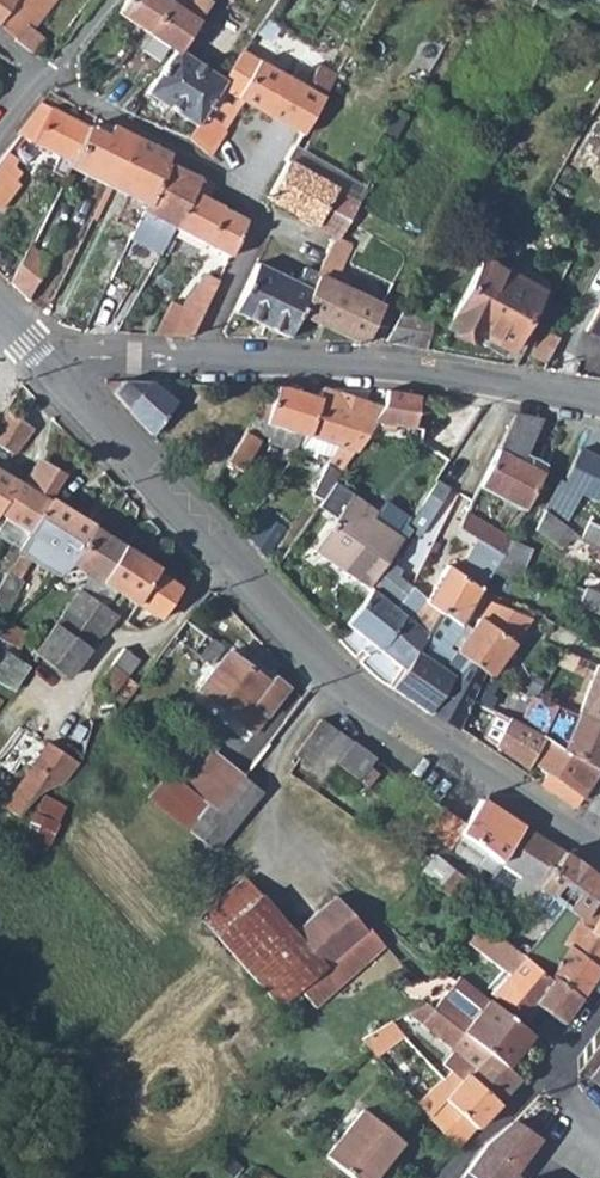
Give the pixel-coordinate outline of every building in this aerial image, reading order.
[(4,11),(11,2),(13,0),(0,0),(0,16),(4,11)] [(11,2),(37,22),(55,0),(13,0),(11,2)] [(116,14),(145,34),(169,0),(126,0),(116,14)] [(133,48),(141,54),(144,51),(154,39),(163,45),(173,52),(176,54),(179,49),(182,45),(192,30),(210,0),(169,0),(145,34),(133,48)] [(268,12),(265,18),(276,25),(279,20),(268,12)] [(262,18),(253,33),(270,43),(277,32),(262,18)] [(24,24),(12,40),(29,52),(41,38),(24,24)] [(192,30),(182,45),(190,50),(201,37),(192,30)] [(154,39),(144,51),(162,62),(173,52),(163,45),(154,39)] [(173,52),(146,93),(195,126),(224,81),(224,79),(179,49),(176,54),(173,52)] [(195,126),(187,138),(207,155),(243,102),(268,117),(290,78),(241,52),(224,79),(224,81),(195,126)] [(290,78),(268,117),(301,135),(335,75),(317,65),(306,86),(303,86),(290,78)] [(130,98),(120,109),(130,114),(137,104),(130,98)] [(38,102),(14,133),(17,135),(63,159),(56,174),(62,176),(69,164),(87,127),(38,102)] [(87,127),(69,164),(86,173),(85,175),(106,187),(133,134),(111,123),(104,137),(87,127)] [(14,133),(1,149),(4,152),(17,135),(14,133)] [(133,134),(106,187),(143,206),(165,161),(169,152),(133,134)] [(0,150),(0,169),(8,176),(18,162),(4,152),(1,149),(0,150)] [(143,206),(128,239),(158,253),(172,227),(197,177),(165,161),(143,206)] [(286,161),(265,198),(282,208),(334,237),(337,239),(348,216),(357,201),(286,161)] [(14,180),(8,176),(0,169),(0,197),(14,180)] [(197,177),(172,227),(202,243),(221,206),(206,198),(213,181),(200,171),(197,177)] [(221,206),(202,243),(228,256),(244,220),(243,217),(221,206)] [(361,208),(355,220),(361,223),(358,230),(366,234),(375,216),(361,208)] [(348,216),(337,239),(350,246),(358,230),(361,223),(355,220),(348,216)] [(334,237),(326,252),(343,262),(350,246),(337,239),(334,237)] [(26,245),(6,284),(14,292),(24,301),(47,255),(26,245)] [(316,274),(298,312),(360,342),(383,341),(385,340),(404,305),(414,287),(394,276),(383,295),(337,273),(343,262),(326,252),(314,273),(316,274)] [(482,259),(445,328),(472,342),(476,335),(508,350),(540,290),(482,259)] [(255,263),(231,310),(259,323),(282,276),(255,263)] [(282,276),(259,323),(287,337),(298,312),(316,274),(314,273),(303,268),(295,283),(282,276)] [(171,304),(154,333),(186,334),(192,331),(216,280),(205,274),(183,310),(171,304)] [(585,328),(599,335),(599,301),(585,328)] [(404,305),(385,340),(409,345),(425,316),(404,305)] [(425,316),(409,345),(427,348),(430,318),(425,316)] [(529,354),(545,364),(559,338),(542,330),(529,354)] [(102,379),(101,383),(149,434),(174,401),(147,381),(102,379)] [(251,415),(223,460),(239,470),(260,436),(266,437),(266,441),(293,450),(298,434),(305,436),(308,431),(317,398),(276,386),(266,412),(263,418),(251,415)] [(380,407),(319,388),(317,398),(308,431),(305,436),(295,451),(311,455),(313,450),(327,454),(315,482),(326,488),(332,480),(371,420),(380,407)] [(380,407),(371,420),(412,429),(418,396),(388,390),(380,407)] [(0,417),(0,445),(12,452),(29,422),(5,408),(0,417)] [(255,409),(251,415),(263,418),(266,412),(255,409)] [(515,414),(497,450),(520,461),(524,454),(543,419),(515,414)] [(544,509),(565,526),(581,494),(597,502),(599,495),(599,458),(580,449),(563,481),(559,478),(544,509)] [(497,450),(478,487),(517,507),(515,512),(521,515),(524,511),(545,466),(534,459),(530,466),(520,461),(497,450)] [(524,454),(520,461),(530,466),(534,459),(524,454)] [(36,458),(32,465),(39,469),(43,463),(36,458)] [(3,518),(27,532),(47,500),(62,475),(43,463),(39,469),(32,465),(20,483),(0,472),(0,523),(3,518)] [(312,549),(366,588),(369,591),(390,564),(413,531),(407,526),(411,520),(384,501),(377,512),(332,480),(326,488),(315,504),(334,518),(312,549)] [(436,481),(420,506),(430,513),(448,489),(436,481)] [(315,482),(305,504),(312,508),(315,504),(326,488),(315,482)] [(27,532),(24,537),(58,558),(67,563),(75,552),(92,526),(47,500),(27,532)] [(258,505),(239,532),(263,558),(283,528),(269,517),(271,513),(258,505)] [(544,509),(537,523),(563,546),(573,532),(565,526),(544,509)] [(466,512),(454,536),(475,549),(496,562),(510,539),(466,512)] [(9,543),(18,548),(24,537),(27,532),(3,518),(0,523),(0,537),(9,543)] [(537,523),(533,529),(560,549),(563,546),(537,523)] [(582,538),(599,550),(599,548),(599,529),(598,528),(588,523),(582,538)] [(75,552),(67,563),(87,576),(98,583),(122,545),(92,526),(75,552)] [(18,548),(16,552),(50,572),(58,558),(24,537),(18,548)] [(496,562),(492,569),(506,574),(517,579),(530,549),(510,539),(496,562)] [(9,543),(1,556),(10,562),(16,552),(18,548),(9,543)] [(122,545),(98,583),(111,591),(132,604),(153,570),(156,566),(122,545)] [(409,587),(392,607),(427,632),(442,612),(459,624),(480,590),(492,569),(496,562),(475,549),(459,574),(446,566),(425,598),(409,587)] [(369,591),(345,624),(402,668),(413,652),(427,632),(392,607),(409,587),(395,577),(399,570),(390,564),(369,591)] [(0,578),(0,606),(1,607),(18,578),(5,570),(0,578)] [(153,570),(132,604),(160,619),(179,586),(153,570)] [(87,576),(82,583),(93,590),(98,583),(87,576)] [(82,583),(64,608),(99,632),(112,614),(89,597),(93,590),(82,583)] [(98,583),(93,590),(106,599),(111,591),(98,583)] [(572,585),(566,600),(577,605),(583,590),(572,585)] [(577,605),(599,615),(599,594),(584,587),(583,590),(577,605)] [(93,590),(89,597),(112,614),(118,607),(106,599),(93,590)] [(490,601),(455,652),(483,672),(489,675),(529,618),(490,601)] [(64,608),(53,623),(88,648),(99,632),(64,608)] [(402,668),(389,687),(426,712),(428,711),(451,675),(434,665),(447,647),(462,627),(459,624),(442,612),(427,632),(413,652),(402,668)] [(0,630),(0,639),(9,643),(16,647),(26,633),(7,621),(0,630)] [(184,621),(172,637),(207,664),(219,647),(184,621)] [(88,648),(53,623),(32,652),(66,677),(88,648)] [(451,675),(428,711),(457,729),(483,672),(455,652),(447,647),(434,665),(451,675)] [(121,648),(110,664),(127,676),(138,660),(121,648)] [(0,656),(0,683),(7,687),(9,689),(25,664),(4,650),(0,656)] [(226,653),(197,691),(253,733),(287,689),(271,677),(267,683),(226,653)] [(516,663),(510,676),(527,685),(534,673),(516,663)] [(577,714),(599,727),(599,667),(589,663),(587,669),(593,672),(577,714)] [(110,664),(95,685),(112,698),(127,676),(110,664)] [(539,735),(598,770),(599,765),(599,727),(577,714),(554,705),(539,735)] [(539,735),(494,712),(480,740),(525,769),(529,763),(550,776),(543,786),(575,807),(598,770),(539,735)] [(320,720),(293,755),(308,766),(305,770),(322,782),(335,765),(352,743),(320,720)] [(79,726),(75,731),(85,738),(87,731),(79,726)] [(73,729),(67,738),(84,748),(85,738),(75,731),(73,729)] [(2,807),(17,816),(33,797),(41,792),(53,790),(64,781),(81,758),(84,748),(67,738),(58,751),(44,743),(2,807)] [(222,740),(184,788),(197,798),(235,750),(222,740)] [(352,743),(335,765),(348,774),(357,781),(374,758),(360,747),(352,743)] [(235,750),(197,798),(214,812),(253,764),(235,750)] [(253,764),(214,812),(232,827),(272,780),(253,764)] [(335,765),(322,782),(335,791),(348,774),(335,765)] [(184,788),(167,773),(148,797),(212,851),(214,850),(232,827),(214,812),(197,798),(184,788)] [(43,796),(20,838),(41,848),(63,806),(43,796)] [(443,810),(426,833),(441,845),(446,848),(457,832),(500,858),(522,825),(482,798),(463,824),(443,810)] [(457,832),(446,848),(475,869),(477,866),(492,876),(486,887),(506,893),(527,900),(561,851),(522,825),(500,858),(457,832)] [(521,956),(547,977),(549,973),(564,946),(598,970),(599,967),(599,937),(578,924),(594,892),(599,879),(561,851),(527,900),(550,917),(542,930),(531,944),(521,956)] [(431,859),(419,875),(430,884),(454,901),(462,890),(469,882),(434,856),(431,859)] [(244,878),(186,929),(204,950),(218,939),(277,1007),(302,985),(272,951),(294,932),(244,878)] [(469,882),(462,890),(501,908),(506,893),(486,887),(469,882)] [(430,884),(425,890),(449,909),(454,901),(430,884)] [(578,924),(599,937),(599,895),(594,892),(578,924)] [(294,932),(272,951),(302,985),(323,967),(365,931),(334,896),(294,932)] [(454,901),(449,909),(454,913),(459,906),(454,901)] [(91,908),(84,917),(93,923),(100,915),(91,908)] [(476,919),(466,911),(460,918),(470,926),(476,919)] [(495,935),(481,924),(466,943),(504,973),(489,992),(523,1020),(526,1017),(535,1005),(562,1023),(580,997),(549,973),(547,977),(521,956),(495,935)] [(505,924),(495,935),(521,956),(531,944),(505,924)] [(365,931),(323,967),(335,980),(340,985),(383,946),(368,928),(365,931)] [(564,946),(549,973),(580,997),(598,970),(564,946)] [(323,967),(302,985),(314,998),(335,980),(323,967)] [(455,980),(432,1010),(504,1065),(527,1035),(459,978),(455,980)] [(425,1004),(409,1012),(416,1019),(435,1034),(452,1049),(441,1062),(451,1071),(461,1080),(467,1074),(498,1101),(519,1079),(504,1065),(432,1010),(425,1004)] [(409,1012),(390,1022),(398,1030),(416,1019),(409,1012)] [(452,1049),(435,1034),(430,1041),(441,1051),(436,1058),(441,1062),(452,1049)] [(381,1051),(376,1056),(404,1088),(411,1082),(381,1051)] [(58,1059),(52,1066),(63,1076),(69,1070),(58,1059)] [(588,1078),(599,1088),(599,1063),(588,1078)] [(451,1071),(444,1077),(455,1087),(461,1080),(451,1071)] [(455,1087),(429,1116),(457,1147),(498,1101),(467,1074),(461,1080),(455,1087)] [(416,1085),(408,1093),(429,1116),(455,1087),(444,1077),(426,1094),(416,1085)] [(324,1156),(352,1177),(370,1177),(399,1141),(360,1110),(324,1156)] [(475,1177),(506,1177),(536,1137),(511,1120),(480,1150),(465,1171),(475,1177)] [(458,1177),(475,1177),(464,1170),(458,1177)]
